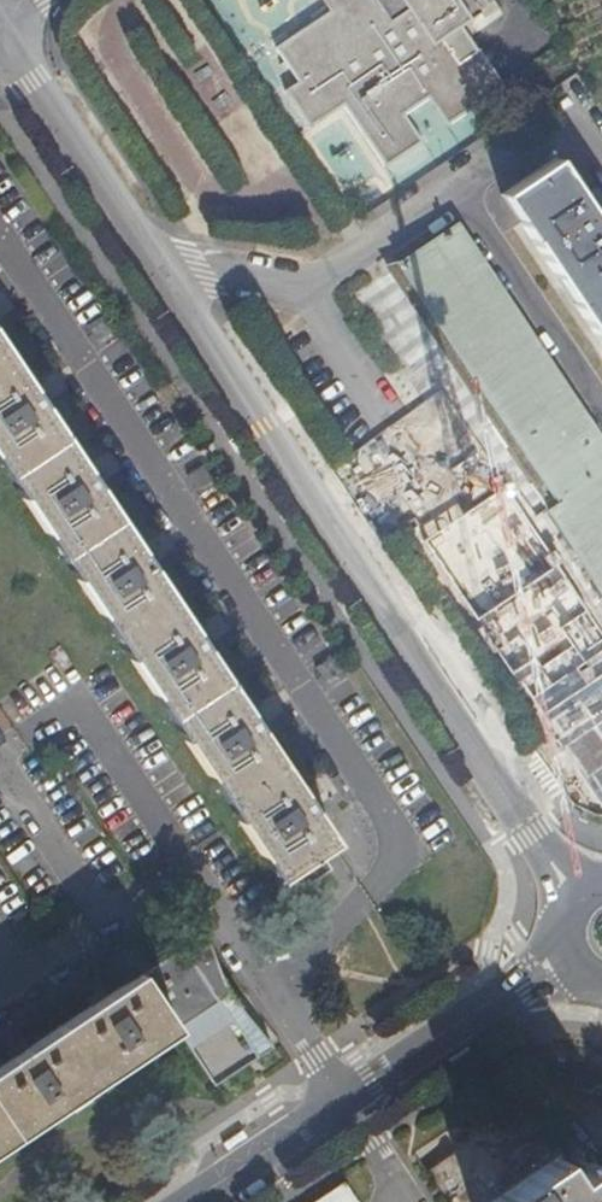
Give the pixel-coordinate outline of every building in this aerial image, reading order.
[(393,4),(390,0),(382,0),(378,3),(377,0),(325,0),(333,12),(279,50),(302,84),(288,94),(312,130),(346,106),(388,169),(426,144),(406,116),(432,98),(451,127),(509,88),(465,26),(491,12),(484,0),(398,0),(393,4)] [(593,227),(586,217),(584,213),(551,166),(499,201),(601,355),(601,240),(593,227)] [(586,217),(593,227),(599,224),(590,211),(584,213),(586,217)] [(548,513),(601,594),(601,455),(521,333),(451,232),(399,266),(558,505),(548,513)] [(101,347),(122,335),(107,312),(87,324),(101,347)] [(312,811),(303,797),(258,731),(248,716),(216,669),(203,651),(193,636),(150,570),(145,562),(140,555),(96,489),(85,473),(41,407),(30,391),(0,345),(0,464),(154,696),(225,802),(237,820),(277,881),(282,880),(293,896),(327,873),(316,856),(333,844),(312,811)] [(38,386),(30,391),(41,407),(48,402),(38,386)] [(92,468),(85,473),(96,489),(102,484),(92,468)] [(147,550),(140,555),(145,562),(150,570),(157,566),(147,550)] [(201,630),(193,636),(203,651),(211,646),(201,630)] [(255,711),(248,716),(258,731),(265,726),(255,711)] [(309,792),(303,797),(312,811),(318,806),(309,792)] [(184,949),(141,978),(176,1031),(178,1032),(215,1086),(244,1066),(259,1056),(198,962),(194,964),(184,949)] [(178,1032),(176,1031),(141,978),(132,984),(108,999),(93,1010),(27,1054),(11,1063),(0,1071),(0,1150),(178,1032)] [(88,1002),(93,1010),(108,999),(103,992),(88,1002)] [(7,1056),(11,1063),(27,1054),(22,1045),(7,1056)] [(416,1155),(446,1201),(601,1201),(601,1192),(589,1172),(572,1181),(525,1110),(497,1128),(484,1108),(416,1155)] [(338,1177),(303,1201),(356,1201),(338,1177)]
